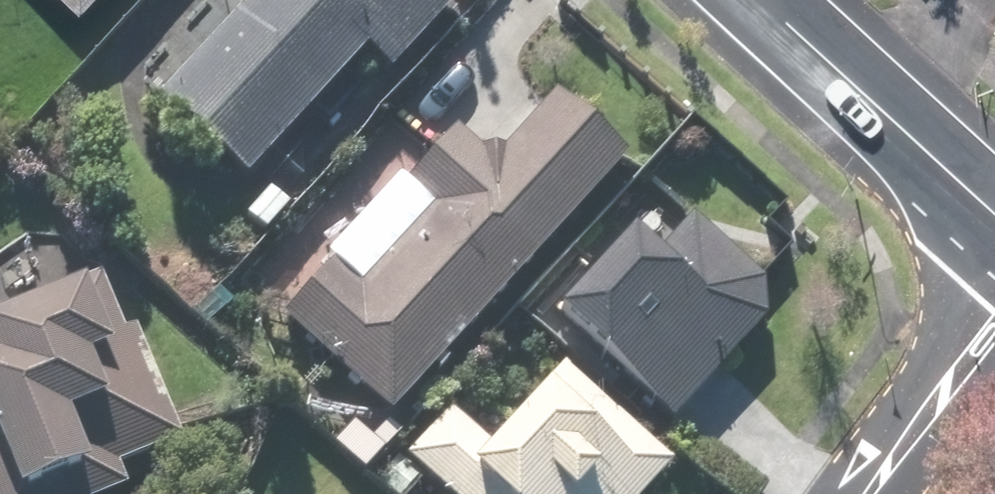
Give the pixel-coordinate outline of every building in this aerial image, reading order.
[(149,75),(261,177),(381,46),(403,67),(464,0),(222,0),(149,75)] [(317,334),(317,335),(406,415),(637,157),(562,90),(510,148),(490,147),(467,128),(421,185),(439,200),(376,278),(348,255),(312,299),(327,311),(317,334)] [(652,224),(570,307),(677,415),(773,320),(774,317),(774,315),(775,312),(775,310),(775,307),(776,304),(776,302),(776,299),(776,296),(775,294),(775,291),(775,289),(774,286),(774,283),(773,281),(772,278),(771,276),(770,273),(770,272),(705,211),(674,245),(652,224)] [(0,426),(0,493),(61,493),(196,441),(148,321),(130,328),(107,271),(2,312),(22,364),(0,373),(0,393),(11,422),(0,426)] [(412,451),(458,493),(647,493),(678,461),(571,362),(496,443),(457,407),(412,451)]
